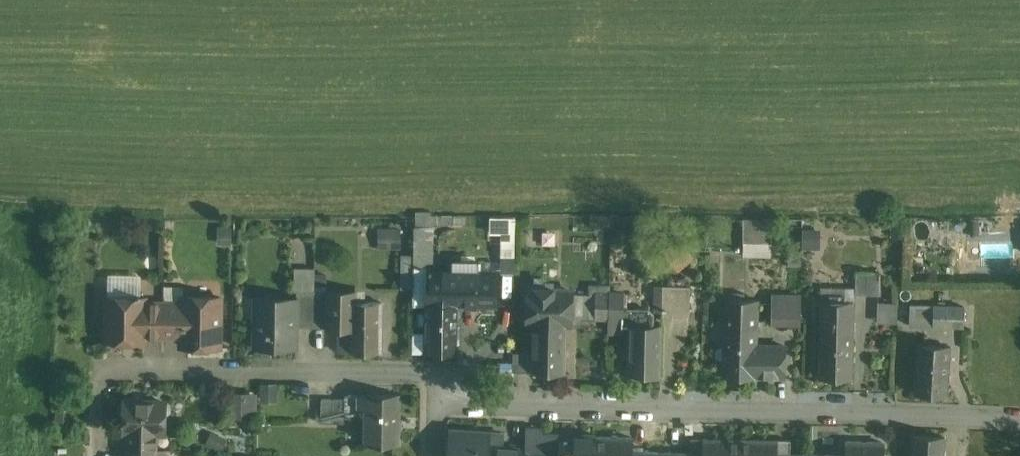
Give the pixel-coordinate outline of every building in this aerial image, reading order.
[(512,254),(513,215),(488,215),(488,232),(500,233),(500,254),(512,254)] [(742,216),(742,253),(783,253),(783,230),(767,230),(767,216),(742,216)] [(379,227),(379,247),(400,247),(399,227),(379,227)] [(820,247),(819,227),(803,228),(804,248),(820,247)] [(427,240),(414,240),(413,293),(426,294),(427,272),(427,271),(427,240)] [(315,269),(295,269),(294,291),(296,291),(313,292),(314,291),(315,269)] [(496,273),(432,272),(432,271),(427,271),(427,272),(426,294),(426,304),(460,305),(496,306),(496,273)] [(879,272),(855,272),(855,295),(878,295),(879,272)] [(690,286),(662,286),(662,312),(690,312),(690,286)] [(572,289),(528,288),(527,326),(533,326),(533,324),(565,325),(565,326),(566,326),(571,326),(572,294),(572,292),(572,289)] [(854,291),(821,290),(820,302),(854,303),(854,291)] [(313,292),(296,291),(296,299),(297,299),(297,327),(313,327),(313,292)] [(314,291),(313,292),(313,327),(336,328),(337,292),(314,291)] [(426,294),(413,293),(413,306),(426,306),(426,304),(426,294)] [(610,294),(596,293),(596,295),(595,319),(609,320),(610,294)] [(135,298),(108,297),(107,341),(111,345),(119,345),(123,341),(143,341),(144,302),(144,298),(140,298),(140,294),(135,294),(135,298)] [(596,295),(572,294),(571,326),(581,326),(581,319),(595,319),(596,295)] [(624,294),(610,294),(609,320),(609,333),(623,334),(624,327),(624,320),(623,320),(623,309),(624,294)] [(221,297),(184,296),(183,302),(178,302),(178,338),(183,338),(183,346),(220,347),(221,297)] [(801,296),(773,296),(772,324),(801,325),(801,296)] [(296,299),(260,298),(259,320),(255,320),(254,347),(291,348),(292,327),(297,327),(297,299),(296,299)] [(758,301),(725,300),(723,376),(756,377),(757,362),(758,301)] [(164,302),(144,302),(143,337),(163,338),(164,302)] [(178,302),(164,302),(163,338),(178,338),(178,302)] [(854,303),(820,302),(820,330),(854,331),(854,303)] [(382,304),(349,303),(349,336),(339,336),(339,351),(381,352),(382,304)] [(460,305),(426,304),(426,306),(426,335),(426,353),(459,354),(460,305)] [(934,306),(910,306),(909,325),(933,326),(934,306)] [(964,307),(934,306),(933,326),(964,327),(964,307)] [(649,310),(623,309),(623,320),(624,320),(624,327),(629,327),(629,326),(654,326),(654,314),(653,313),(653,314),(649,310)] [(565,325),(533,324),(533,326),(532,373),(565,373),(566,326),(565,326),(565,325)] [(654,326),(629,326),(629,327),(628,375),(661,375),(662,326),(654,326)] [(854,331),(820,330),(819,378),(852,379),(854,331)] [(426,335),(413,335),(413,353),(426,353),(426,335)] [(785,346),(764,345),(764,362),(757,362),(756,377),(784,378),(785,346)] [(950,348),(918,346),(915,394),(947,396),(950,348)] [(260,382),(260,400),(276,400),(276,382),(260,382)] [(242,395),(231,395),(231,416),(242,416),(242,395)] [(366,395),(346,395),(345,400),(345,417),(366,418),(366,395)] [(400,395),(366,395),(366,418),(365,445),(399,445),(400,395)] [(345,400),(321,399),(321,423),(345,424),(345,417),(345,400)] [(165,402),(125,402),(121,405),(121,413),(125,417),(125,431),(157,432),(165,432),(165,418),(169,414),(169,406),(165,402)] [(451,431),(450,455),(487,455),(488,448),(489,434),(489,433),(451,431)] [(157,432),(129,432),(128,449),(156,450),(156,449),(157,432)] [(501,435),(489,434),(488,448),(500,449),(501,435)] [(912,435),(911,455),(944,455),(945,437),(912,435)] [(542,436),(542,450),(536,450),(536,455),(596,455),(596,438),(596,437),(542,436)] [(596,438),(596,455),(632,455),(632,452),(632,438),(596,438)] [(693,439),(692,454),(694,454),(694,455),(704,455),(704,439),(693,439)] [(704,439),(704,455),(740,455),(741,440),(704,439)] [(741,440),(740,455),(777,455),(777,440),(741,440)] [(777,440),(777,455),(786,455),(790,455),(790,441),(777,440)] [(847,442),(847,454),(847,455),(883,455),(883,443),(847,442)]
